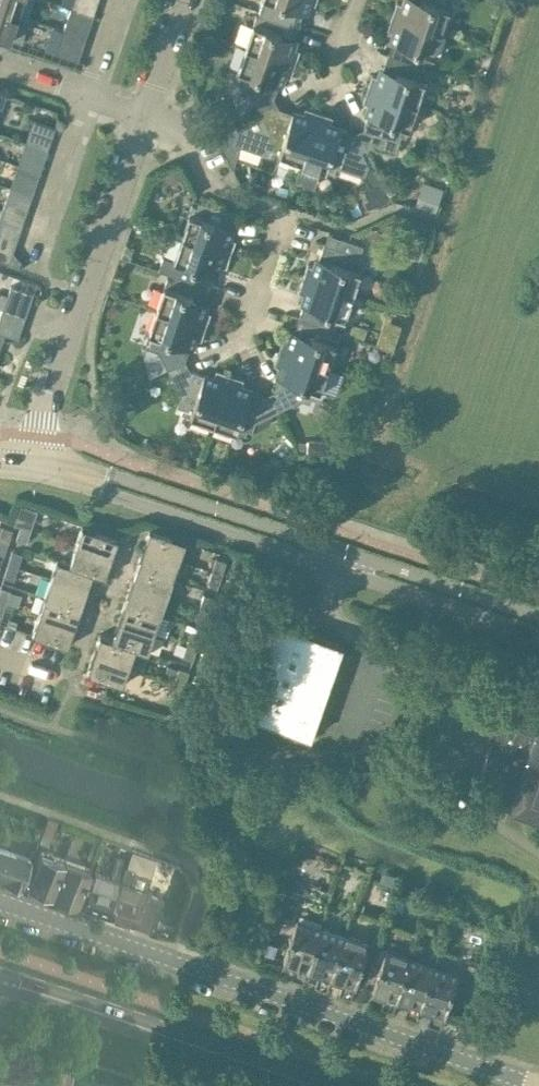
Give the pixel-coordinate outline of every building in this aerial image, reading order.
[(17,14),(21,0),(0,0),(0,8),(17,14)] [(70,7),(93,14),(96,5),(79,0),(72,0),(70,7)] [(261,13),(298,25),(306,1),(314,4),(315,0),(259,0),(258,5),(263,7),(261,13)] [(391,15),(440,32),(451,0),(406,0),(405,4),(395,1),(391,15)] [(67,15),(90,22),(93,14),(70,7),(67,15)] [(0,8),(0,34),(9,37),(17,14),(0,8)] [(255,14),(244,47),(294,63),(299,49),(290,46),(298,25),(261,13),(260,16),(255,14)] [(202,14),(196,29),(211,34),(216,19),(202,14)] [(67,15),(62,30),(85,37),(90,22),(67,15)] [(395,32),(387,55),(422,67),(424,62),(429,64),(440,32),(391,15),(386,28),(395,32)] [(62,30),(57,44),(80,52),(85,37),(62,30)] [(77,61),(80,52),(57,44),(54,53),(77,61)] [(289,77),(294,63),(244,47),(233,78),(239,80),(237,85),(247,88),(255,106),(273,97),(281,74),(289,77)] [(371,74),(366,88),(415,105),(427,72),(421,70),(422,67),(387,55),(380,76),(371,74)] [(404,136),(415,105),(366,88),(362,101),(370,104),(362,127),(371,145),(394,153),(400,135),(404,136)] [(269,155),(271,151),(300,161),(318,111),(304,106),(301,115),(278,107),(260,116),(237,128),(233,142),(269,155)] [(318,111),(300,161),(333,172),(335,166),(339,168),(364,176),(368,163),(361,150),(360,150),(352,132),(328,124),(332,116),(318,111)] [(29,127),(52,135),(55,126),(32,118),(29,127)] [(20,154),(17,163),(39,171),(43,161),(20,154)] [(14,172),(36,180),(39,171),(17,163),(14,172)] [(177,165),(163,171),(167,181),(168,182),(182,176),(181,175),(177,166),(177,165)] [(370,185),(362,188),(363,190),(366,197),(367,198),(364,200),(368,209),(388,200),(383,190),(385,189),(380,180),(370,186),(370,185)] [(423,180),(414,205),(435,211),(438,200),(443,187),(442,186),(423,180)] [(5,198),(2,207),(25,215),(28,205),(5,198)] [(191,204),(180,236),(229,253),(234,239),(226,236),(233,213),(198,201),(196,206),(191,204)] [(21,224),(25,215),(2,207),(0,213),(0,217),(21,224)] [(173,274),(173,275),(208,287),(216,264),(225,267),(229,253),(180,236),(172,260),(162,256),(157,269),(173,274)] [(307,264),(302,278),(351,295),(362,262),(363,258),(358,256),(362,245),(340,237),(336,247),(323,243),(315,267),(307,264)] [(9,262),(12,253),(0,249),(0,259),(9,262)] [(166,277),(155,309),(205,326),(210,312),(201,309),(208,287),(173,275),(171,278),(166,277)] [(306,294),(298,317),(334,329),(335,325),(340,326),(351,295),(302,278),(298,291),(306,294)] [(10,285),(7,294),(30,302),(30,300),(33,292),(10,285)] [(200,339),(205,326),(155,309),(145,341),(149,342),(148,347),(157,351),(166,368),(184,359),(191,336),(200,339)] [(282,337),(277,351),(327,367),(338,335),(333,333),(334,329),(298,317),(290,339),(282,337)] [(4,333),(17,338),(20,329),(0,322),(0,332),(4,333)] [(352,322),(349,333),(363,337),(366,327),(352,322)] [(316,399),(327,367),(277,351),(273,364),(281,367),(273,390),(282,407),(299,399),(309,402),(310,397),(316,399)] [(180,412),(212,423),(215,414),(229,374),(215,369),(212,378),(189,370),(171,378),(180,396),(176,406),(182,407),(180,412)] [(215,414),(212,423),(244,434),(246,429),(250,431),(254,422),(272,413),(263,395),(240,387),(243,378),(229,374),(215,414)] [(285,435),(271,448),(273,450),(282,459),(294,448),(290,445),(293,443),(285,435)] [(307,450),(307,453),(327,453),(327,451),(327,440),(307,439),(307,450)] [(36,510),(20,504),(13,524),(20,526),(30,529),(36,510)] [(0,530),(0,539),(7,542),(12,528),(2,525),(0,530)] [(81,525),(75,544),(110,556),(117,537),(81,525)] [(20,526),(15,539),(25,542),(30,529),(20,526)] [(149,528),(142,547),(178,559),(184,540),(149,528)] [(75,544),(68,563),(92,571),(104,575),(110,556),(75,544)] [(142,547),(136,565),(172,577),(178,559),(142,547)] [(11,549),(7,563),(17,566),(22,553),(11,549)] [(215,557),(210,570),(221,574),(225,560),(215,557)] [(57,559),(50,577),(86,589),(92,571),(68,563),(57,559)] [(7,563),(2,576),(13,579),(17,566),(7,563)] [(136,565),(130,584),(165,596),(172,577),(136,565)] [(216,586),(221,574),(210,570),(206,583),(216,586)] [(50,577),(44,595),(79,607),(86,589),(50,577)] [(130,584),(124,602),(159,614),(165,596),(130,584)] [(5,602),(9,590),(0,586),(0,601),(5,602)] [(202,593),(198,607),(208,611),(213,597),(202,593)] [(44,595),(38,613),(73,626),(79,607),(44,595)] [(124,602),(118,619),(153,631),(159,614),(124,602)] [(204,623),(208,611),(198,607),(194,619),(204,623)] [(38,613),(31,633),(66,645),(73,626),(38,613)] [(8,618),(6,624),(14,627),(16,621),(8,618)] [(118,619),(111,638),(135,646),(147,650),(153,631),(118,619)] [(274,620),(242,711),(309,734),(341,643),(274,620)] [(190,629),(186,643),(196,646),(201,633),(190,629)] [(99,634),(93,652),(128,664),(135,646),(111,638),(99,634)] [(192,659),(196,646),(186,643),(181,656),(192,659)] [(93,652),(86,671),(122,683),(128,664),(93,652)] [(178,667),(173,680),(184,683),(188,670),(178,667)] [(169,693),(179,697),(184,683),(173,680),(169,693)] [(479,773),(500,780),(492,803),(506,807),(538,819),(538,719),(537,718),(503,706),(497,723),(485,729),(490,741),(479,773)] [(48,817),(39,844),(48,846),(57,820),(48,817)] [(0,828),(0,873),(4,874),(21,824),(3,818),(0,828)] [(21,824),(4,874),(22,880),(23,878),(26,871),(39,830),(21,824)] [(26,889),(52,897),(64,861),(39,853),(26,889)] [(82,909),(108,918),(126,867),(128,861),(116,857),(109,877),(94,872),(82,909)] [(64,861),(52,897),(76,906),(89,870),(64,861)] [(126,867),(108,918),(138,928),(141,918),(153,922),(162,897),(147,892),(151,877),(126,867)] [(381,872),(378,881),(395,886),(397,878),(398,876),(381,871),(381,872)] [(282,901),(278,912),(292,917),(297,904),(282,899),(282,901)] [(389,912),(386,921),(410,929),(413,920),(389,912)] [(295,963),(291,976),(290,977),(302,980),(307,967),(306,967),(320,925),(296,917),(282,959),(295,963)] [(165,923),(162,935),(173,938),(176,926),(165,923)] [(306,967),(307,967),(318,971),(314,984),(326,988),(330,975),(344,933),(320,925),(306,967)] [(330,975),(342,979),(338,992),(349,996),(368,941),(344,933),(330,975)] [(391,1011),(396,997),(395,997),(409,955),(385,947),(385,948),(377,945),(371,963),(379,966),(371,989),(384,993),(379,1007),(391,1011)] [(395,997),(396,997),(408,1001),(403,1014),(415,1019),(420,1005),(419,1005),(433,963),(409,955),(395,997)] [(419,1005),(420,1005),(431,1009),(427,1023),(438,1027),(457,972),(433,963),(419,1005)] [(466,966),(461,982),(475,987),(480,971),(466,966)] [(449,1012),(447,1019),(461,1023),(463,1017),(449,1012)]
